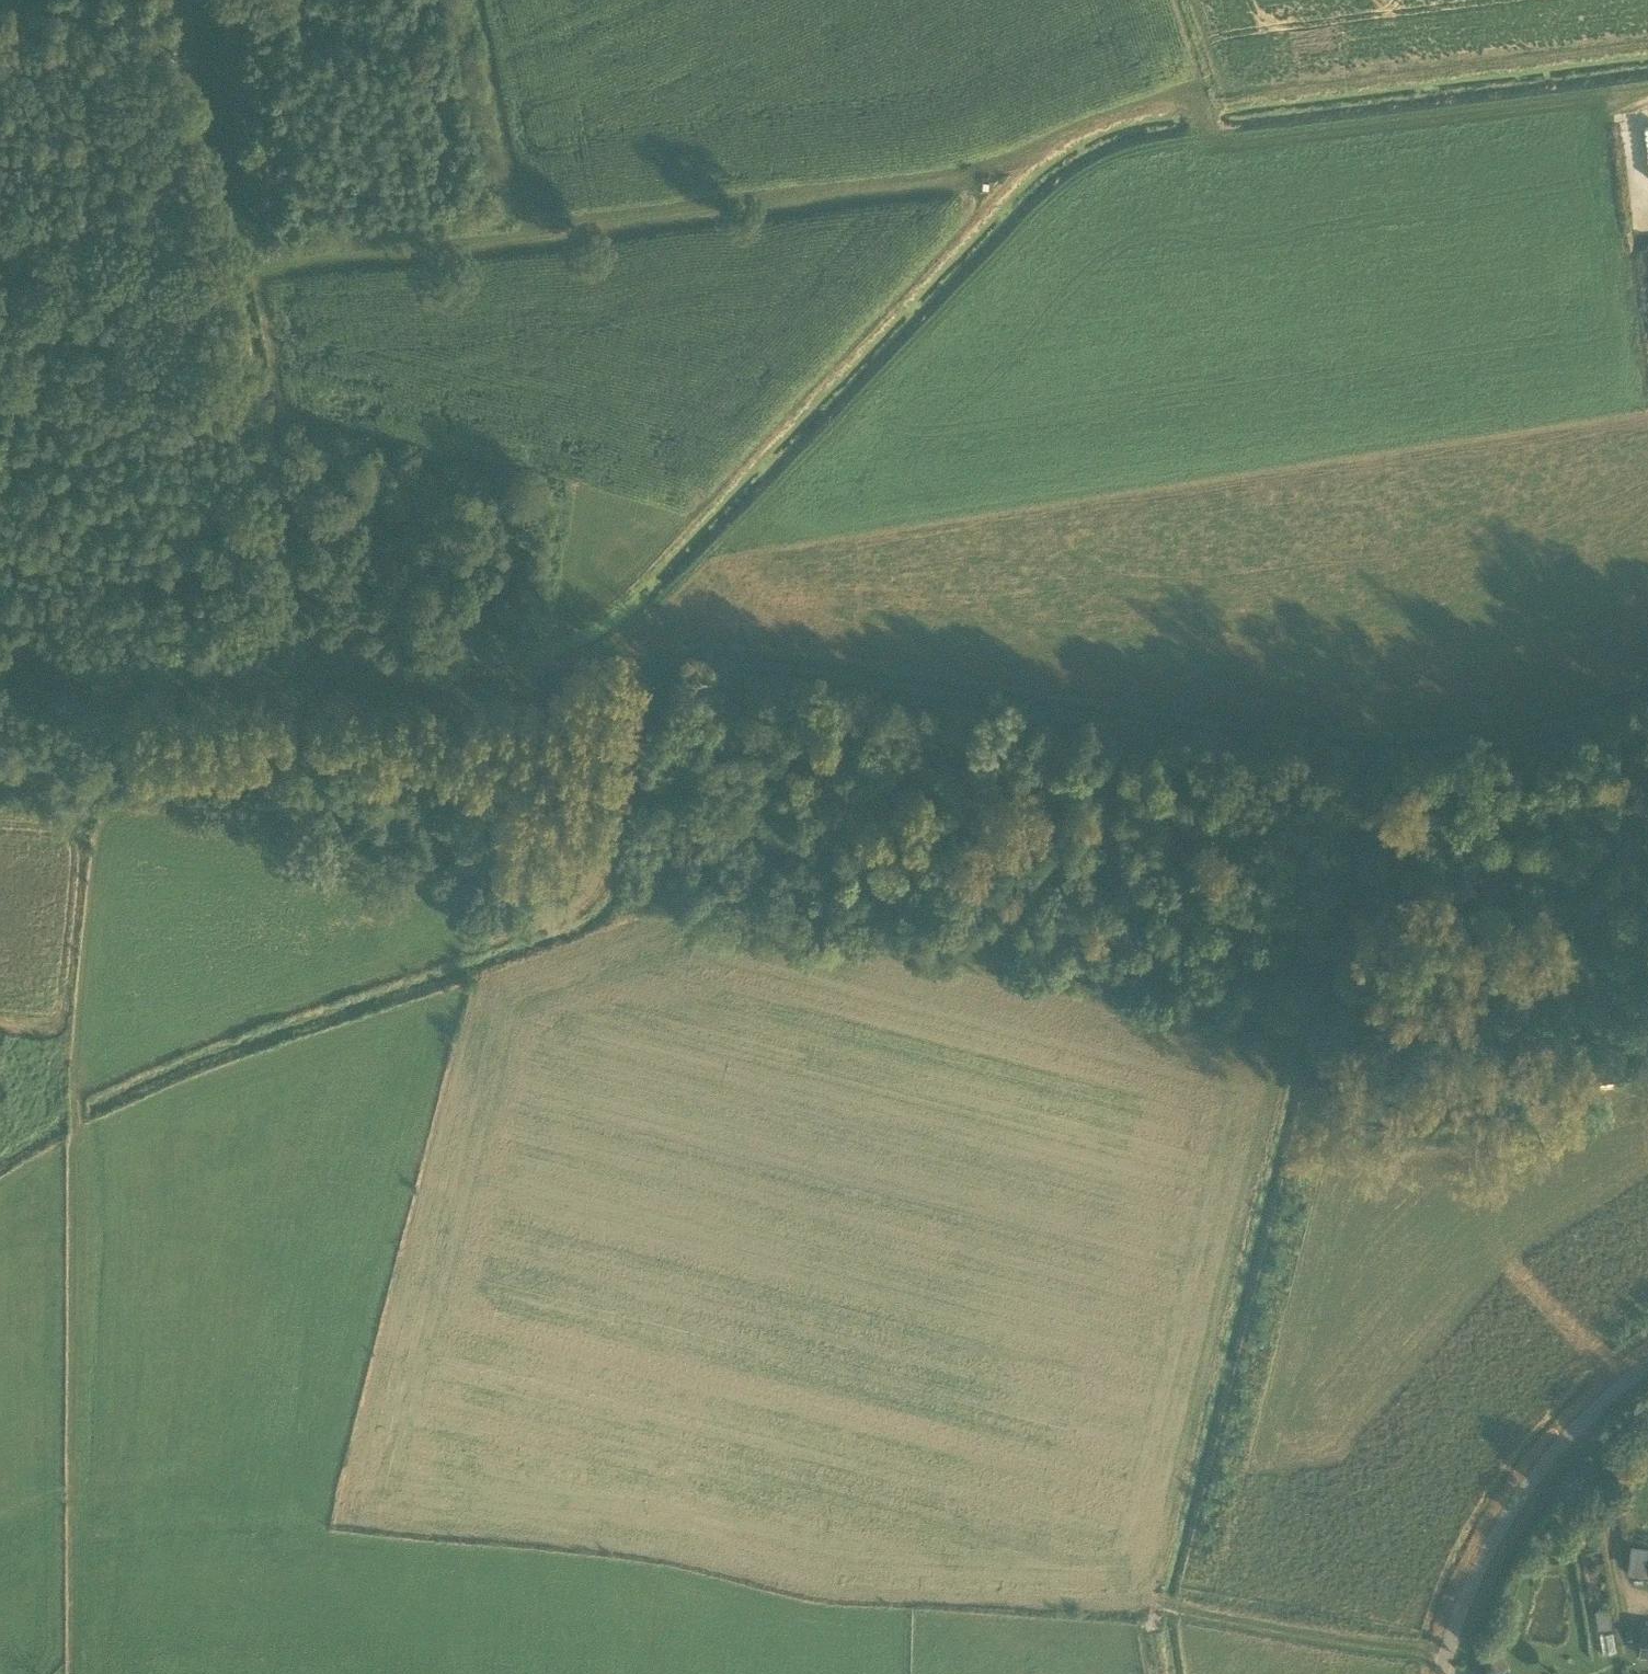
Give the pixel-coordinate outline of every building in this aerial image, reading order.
[(1630,1544),(1628,1574),(1647,1576),(1647,1545),(1630,1544)]
